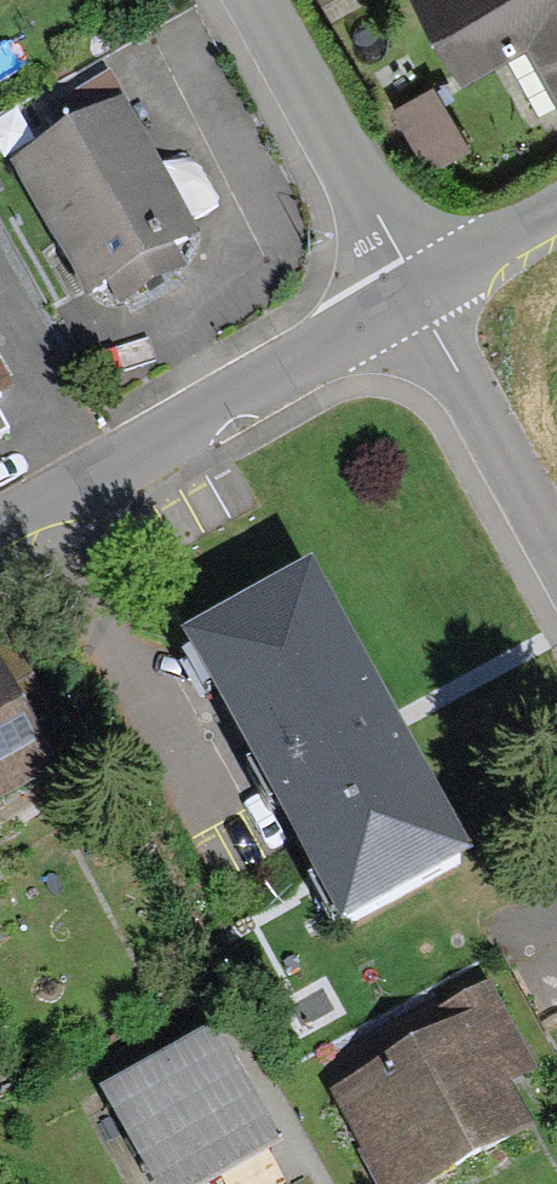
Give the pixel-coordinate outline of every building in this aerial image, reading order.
[(461,84),(509,57),(539,110),(556,100),(556,0),(414,0),(461,84)] [(64,133),(7,165),(86,306),(108,293),(118,312),(190,272),(179,252),(201,239),(127,107),(130,106),(112,72),(50,107),(64,133)] [(433,80),(391,107),(418,153),(443,164),(473,144),(433,80)] [(341,942),(475,870),(315,576),(182,648),(341,942)] [(0,653),(0,813),(59,780),(10,693),(24,685),(4,650),(0,653)] [(374,1183),(439,1183),(532,1134),(507,1087),(538,1071),(491,984),(438,1013),(447,1030),(326,1095),(374,1183)] [(147,1183),(237,1183),(275,1163),(285,1158),(218,1036),(100,1099),(147,1183)] [(275,1163),(237,1183),(286,1183),(275,1163)]
